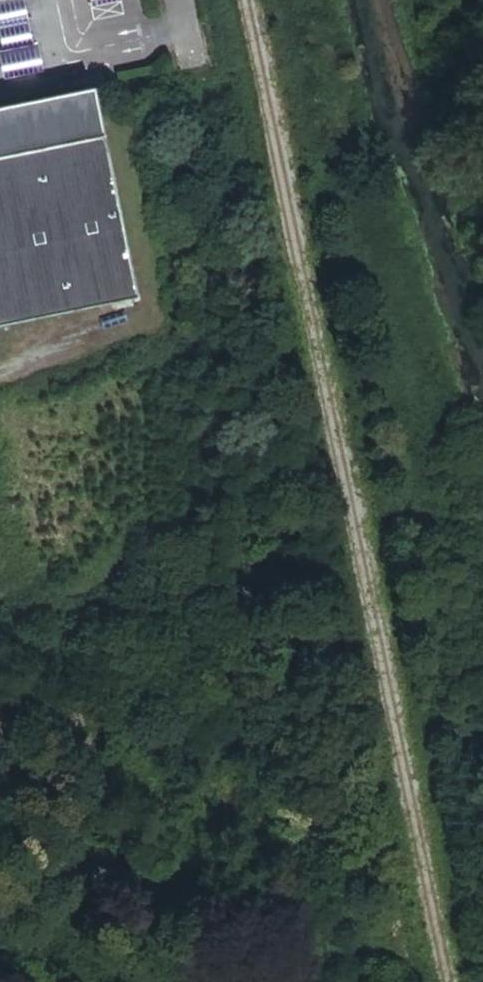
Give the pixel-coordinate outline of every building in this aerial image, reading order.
[(21,77),(49,71),(34,0),(5,0),(21,77)] [(104,94),(0,115),(0,333),(146,303),(104,94)]
